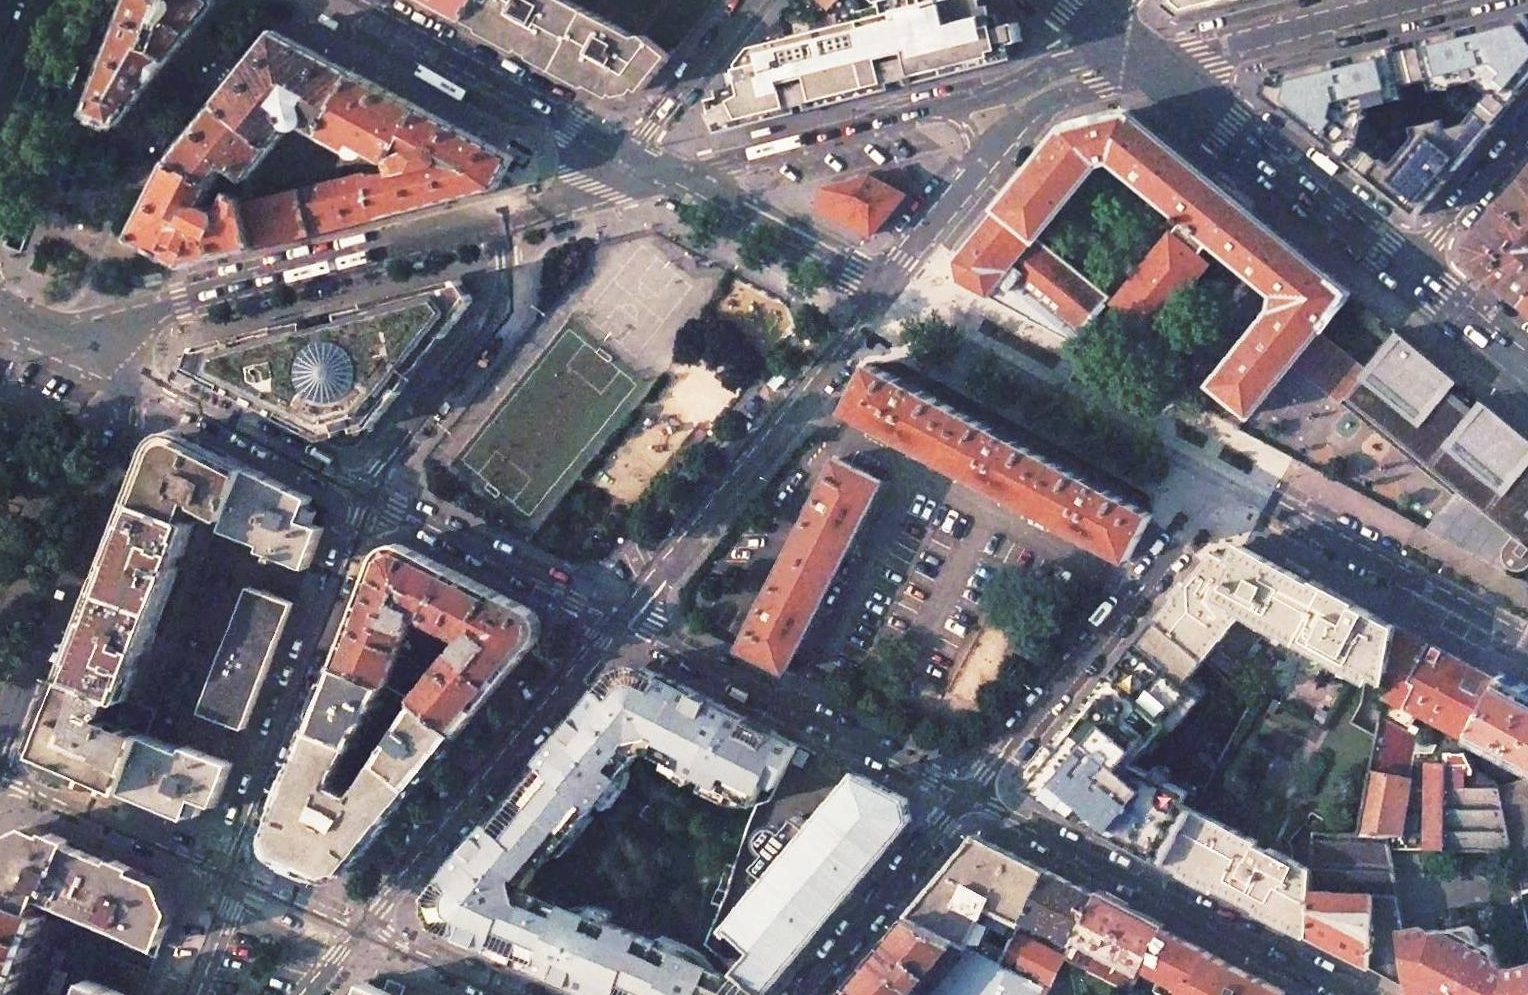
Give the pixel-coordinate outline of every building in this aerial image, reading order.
[(217,3),(216,0),(132,0),(89,113),(97,119),(110,124),(117,126),(217,3)] [(468,20),(478,0),(431,0),(468,20)] [(569,0),(478,0),(468,20),(473,23),(557,67),(587,9),(569,0)] [(725,129),(743,126),(1016,58),(1013,43),(1021,41),(1017,23),(1007,25),(1004,13),(996,14),(995,4),(987,5),(987,0),(879,0),(880,1),(885,0),(887,7),(862,13),(863,19),(755,46),(743,63),(745,69),(735,71),(738,83),(722,87),(724,96),(713,99),(717,113),(725,129)] [(1172,19),(1247,0),(1170,0),(1162,10),(1172,19)] [(557,67),(613,97),(629,80),(643,90),(672,54),(646,34),(636,36),(587,9),(557,67)] [(1275,76),(1270,97),(1339,154),(1417,216),(1497,120),(1527,83),(1527,14),(1275,76)] [(277,31),(219,103),(275,147),(292,126),(298,127),(302,128),(306,127),(321,136),(322,136),(356,73),(277,31)] [(322,136),(358,156),(359,156),(361,156),(367,155),(372,157),(373,155),(386,162),(392,161),(422,108),(356,73),(322,136)] [(219,103),(172,161),(219,185),(230,166),(245,179),(250,179),(275,147),(219,103)] [(372,176),(383,216),(498,187),(514,157),(422,108),(392,161),(395,170),(372,176)] [(1231,398),(1250,415),(1292,364),(1320,330),(1335,312),(1352,292),(1129,110),(1119,113),(1119,112),(1075,123),(1075,124),(1065,127),(955,261),(959,281),(1074,342),(1109,298),(1107,297),(1116,285),(1067,245),(1064,249),(1043,231),(1099,163),(1110,160),(1182,218),(1114,302),(1153,334),(1222,250),(1276,294),(1274,309),(1213,383),(1231,398)] [(219,185),(171,161),(133,238),(186,265),(259,247),(247,203),(245,199),(232,192),(219,218),(205,212),(219,185)] [(905,167),(824,188),(822,208),(873,234),(915,184),(905,167)] [(302,189),(314,233),(383,216),(372,176),(371,172),(302,189)] [(1515,193),(1475,240),(1477,264),(1523,301),(1527,294),(1527,177),(1515,193)] [(247,203),(259,247),(314,233),(302,189),(247,203)] [(367,302),(368,307),(278,327),(277,325),(197,345),(189,369),(204,377),(326,438),(373,427),(476,300),(463,278),(367,302)] [(1366,367),(1320,330),(1292,364),(1341,405),(1347,399),(1459,489),(1515,534),(1505,546),(1503,551),(1503,556),(1504,560),(1507,565),(1509,566),(1511,568),(1516,569),(1520,570),(1525,569),(1527,567),(1527,437),(1485,401),(1477,410),(1449,387),(1456,378),(1414,343),(1405,336),(1397,330),(1366,367)] [(1164,343),(1202,375),(1211,363),(1173,331),(1164,343)] [(1152,514),(872,365),(849,410),(1129,558),(1152,514)] [(1301,395),(1289,424),(1318,436),(1331,408),(1301,395)] [(157,445),(136,499),(186,518),(194,496),(203,499),(204,503),(230,516),(250,466),(186,434),(157,445)] [(1374,444),(1357,477),(1386,492),(1403,459),(1374,444)] [(881,481),(837,458),(824,484),(743,644),(741,648),(786,671),(812,618),(834,576),(859,525),(881,481)] [(313,496),(250,466),(230,516),(225,528),(265,543),(263,549),(275,554),(308,567),(324,527),(304,519),(313,496)] [(1515,534),(1459,489),(1427,528),(1463,548),(1506,570),(1509,566),(1507,565),(1504,560),(1503,556),(1503,551),(1505,546),(1515,534)] [(136,499),(67,677),(127,699),(152,632),(176,572),(195,523),(194,521),(186,518),(136,499)] [(1387,684),(1398,626),(1374,613),(1268,557),(1244,544),(1235,561),(1214,550),(1156,619),(1205,659),(1219,646),(1238,662),(1269,628),(1340,666),(1343,661),(1355,668),(1364,672),(1387,684)] [(386,685),(415,612),(428,618),(453,570),(405,545),(377,556),(335,664),(384,685),(386,685)] [(458,735),(538,639),(532,609),(453,570),(428,618),(467,638),(414,701),(417,703),(458,735)] [(184,575),(176,572),(152,632),(161,635),(184,575)] [(293,602),(262,589),(214,714),(244,726),(263,677),(266,677),(272,660),(270,659),(293,602)] [(1205,659),(1156,619),(1069,721),(1026,773),(1037,781),(1029,793),(1100,829),(1165,863),(1195,808),(1124,762),(1205,659)] [(1385,693),(1468,738),(1472,729),(1499,680),(1448,653),(1398,626),(1387,684),(1385,693)] [(335,664),(310,728),(351,745),(384,685),(335,664)] [(614,671),(540,760),(545,764),(496,824),(491,820),(429,894),(435,897),(433,904),(433,911),(435,915),(440,920),(436,924),(604,994),(762,994),(764,992),(736,968),(731,973),(717,967),(711,978),(692,969),(695,962),(685,957),(686,955),(582,910),(578,919),(541,902),(539,907),(525,900),(520,879),(507,881),(506,876),(519,873),(527,865),(531,868),(549,846),(554,849),(587,810),(591,813),(641,754),(639,734),(649,733),(650,743),(680,758),(682,766),(734,792),(737,786),(757,798),(767,779),(778,785),(799,744),(736,712),(644,665),(642,669),(635,668),(628,668),(622,671),(617,674),(614,671)] [(124,790),(145,734),(103,716),(111,710),(115,697),(126,700),(127,699),(67,677),(38,753),(124,790)] [(1499,680),(1472,729),(1527,758),(1527,695),(1499,680)] [(414,788),(458,735),(417,703),(379,761),(414,788)] [(1435,743),(1381,714),(1377,734),(1358,833),(1389,835),(1391,848),(1512,851),(1499,786),(1498,783),(1474,770),(1463,746),(1465,742),(1443,729),(1435,743)] [(322,875),(347,870),(414,788),(379,761),(363,784),(357,791),(353,788),(335,778),(338,769),(351,745),(310,728),(269,833),(279,857),(322,875)] [(185,750),(145,734),(124,790),(188,817),(196,797),(217,805),(233,762),(231,762),(201,750),(187,745),(185,750)] [(766,989),(910,818),(906,798),(848,769),(840,784),(846,789),(814,828),(799,815),(786,830),(779,826),(775,825),(771,826),(766,829),(763,835),(762,841),(764,846),(769,851),(756,865),(758,867),(717,917),(739,934),(734,941),(743,949),(735,958),(741,964),(739,966),(766,989)] [(1499,786),(1512,851),(1521,892),(1527,890),(1527,778),(1499,786)] [(1258,840),(1195,808),(1165,863),(1188,875),(1240,902),(1289,926),(1308,936),(1312,867),(1270,846),(1268,849),(1256,843),(1258,840)] [(36,910),(43,892),(131,930),(125,944),(157,956),(175,909),(163,881),(96,853),(33,826),(5,837),(0,849),(0,896),(36,910)] [(1405,935),(1391,848),(1389,835),(1358,833),(1314,831),(1312,867),(1308,936),(1362,964),(1414,990),(1411,970),(1405,935)] [(990,931),(1009,942),(1015,931),(1022,917),(1046,870),(982,837),(975,834),(971,839),(907,915),(953,938),(999,962),(1004,953),(984,943),(990,931)] [(1057,935),(1072,942),(1075,936),(1096,895),(1071,882),(1046,870),(1022,917),(1015,931),(1009,942),(1004,953),(999,962),(1049,987),(1064,957),(1065,956),(1034,940),(1041,927),(1049,931),(1047,935),(1055,939),(1057,935)] [(1075,936),(1141,969),(1162,928),(1125,910),(1114,904),(1096,895),(1075,936)] [(0,896),(0,994),(14,994),(45,914),(36,910),(0,896)] [(50,899),(46,910),(57,915),(62,904),(50,899)] [(907,915),(848,985),(859,994),(906,994),(953,938),(907,915)] [(1510,966),(1500,960),(1490,932),(1460,926),(1405,935),(1411,970),(1414,990),(1423,994),(1527,994),(1527,962),(1510,966)] [(1286,991),(1266,981),(1245,970),(1162,928),(1141,969),(1137,977),(1130,991),(1117,984),(1119,991),(1103,994),(1284,994),(1286,991)] [(1049,987),(999,962),(953,938),(906,994),(1045,994),(1049,987)] [(1137,977),(1071,944),(1065,956),(1064,957),(1086,968),(1117,984),(1130,991),(1137,977)] [(57,947),(50,966),(55,968),(47,990),(59,994),(60,994),(68,973),(59,970),(67,951),(57,947)] [(98,950),(80,994),(141,994),(151,971),(98,950)] [(1086,968),(1070,971),(1075,994),(1079,994),(1088,992),(1095,994),(1103,994),(1119,991),(1117,984),(1086,968)] [(364,981),(358,994),(402,994),(404,989),(405,988),(396,984),(388,981),(384,990),(364,981)] [(840,994),(859,994),(848,985),(840,994)]
